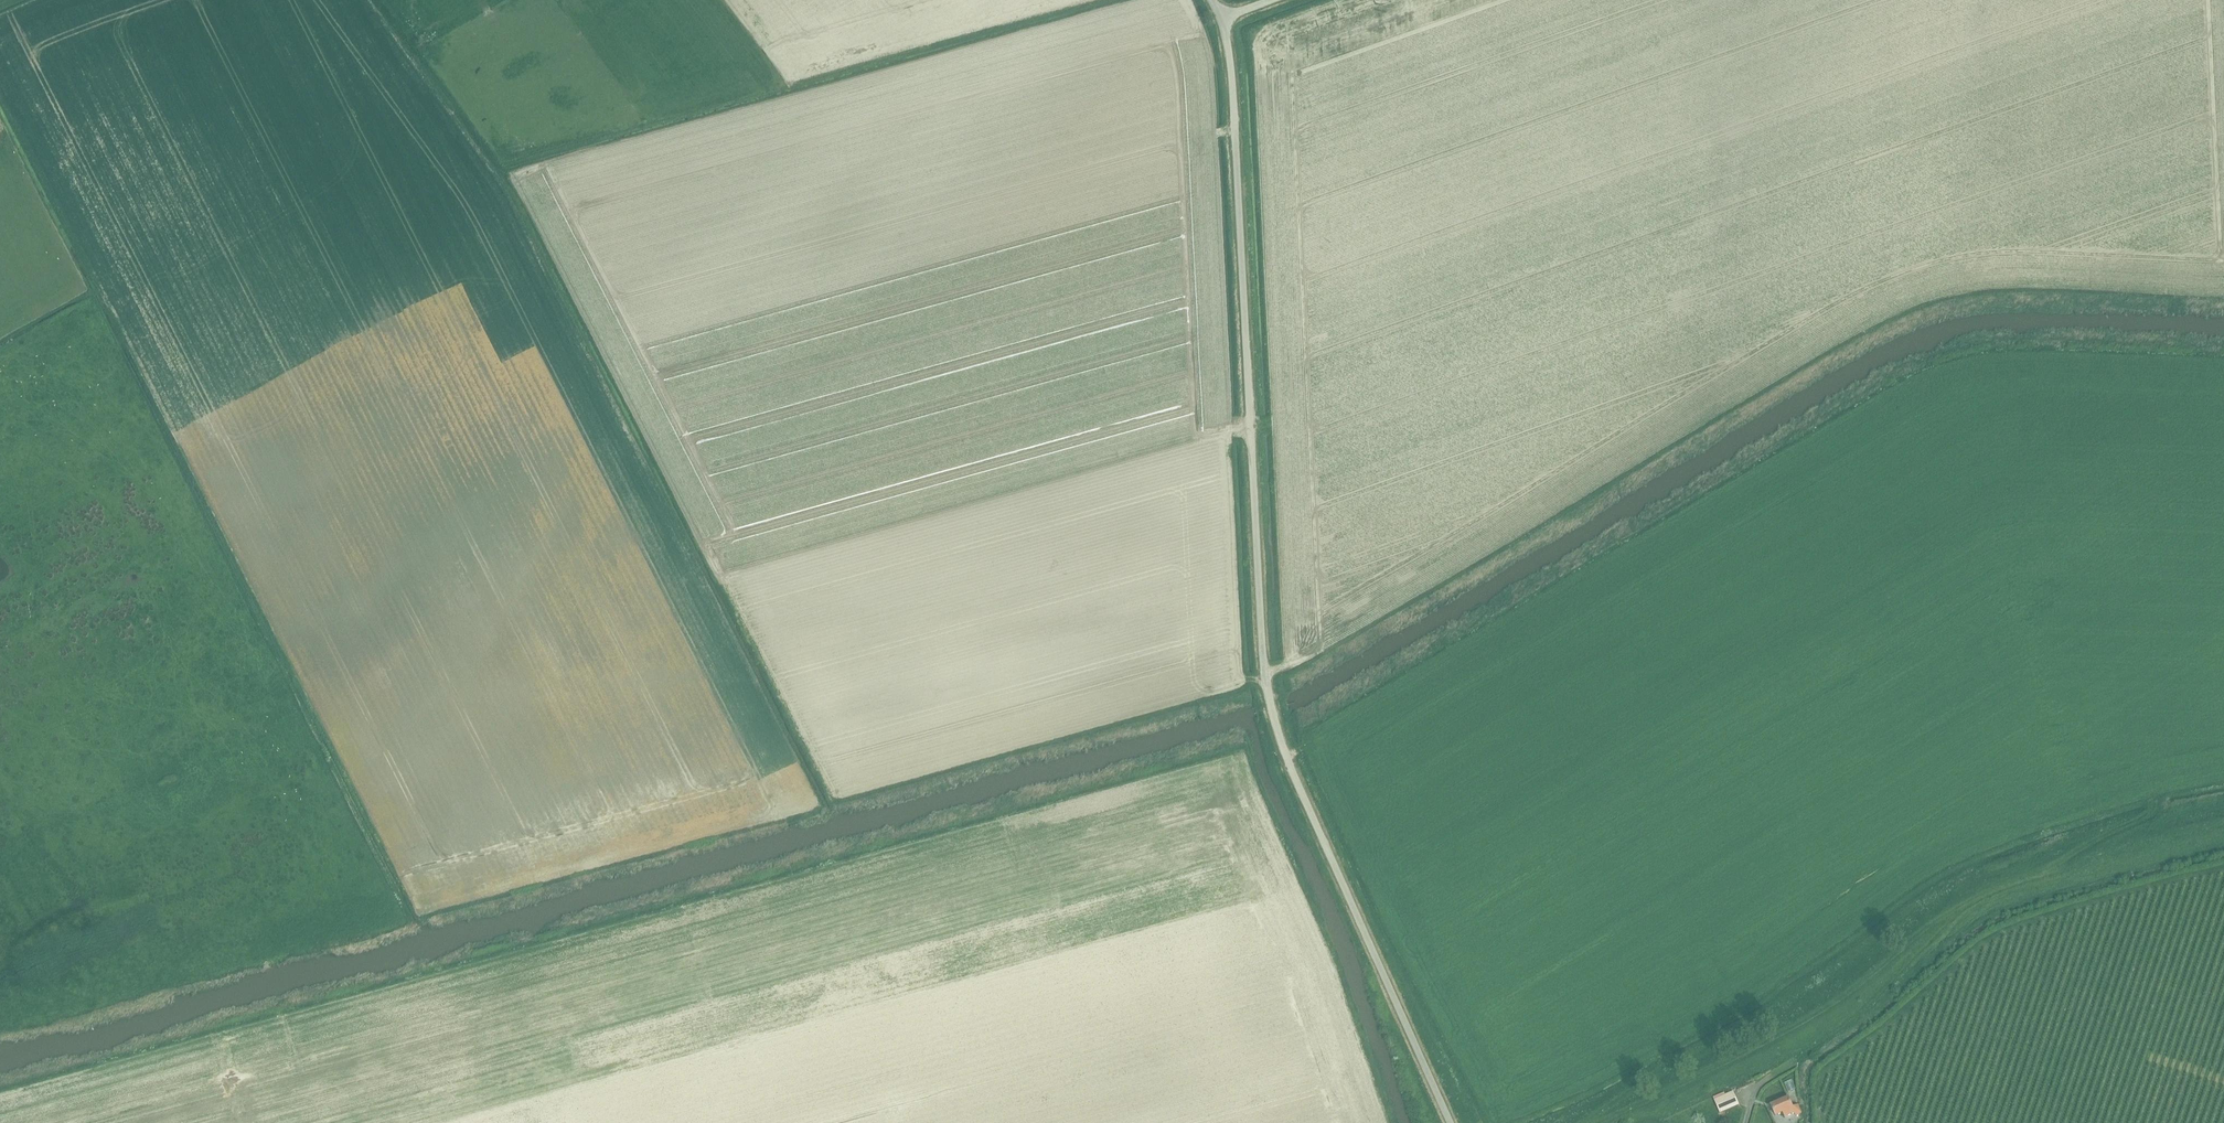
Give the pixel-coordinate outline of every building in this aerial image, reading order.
[(1720,1112),(1739,1104),(1733,1092),(1714,1100),(1720,1112)] [(1796,1113),(1801,1110),(1799,1105),(1793,1107),(1788,1096),(1771,1105),(1775,1116),(1783,1112),(1785,1116),(1795,1111),(1796,1113)]
